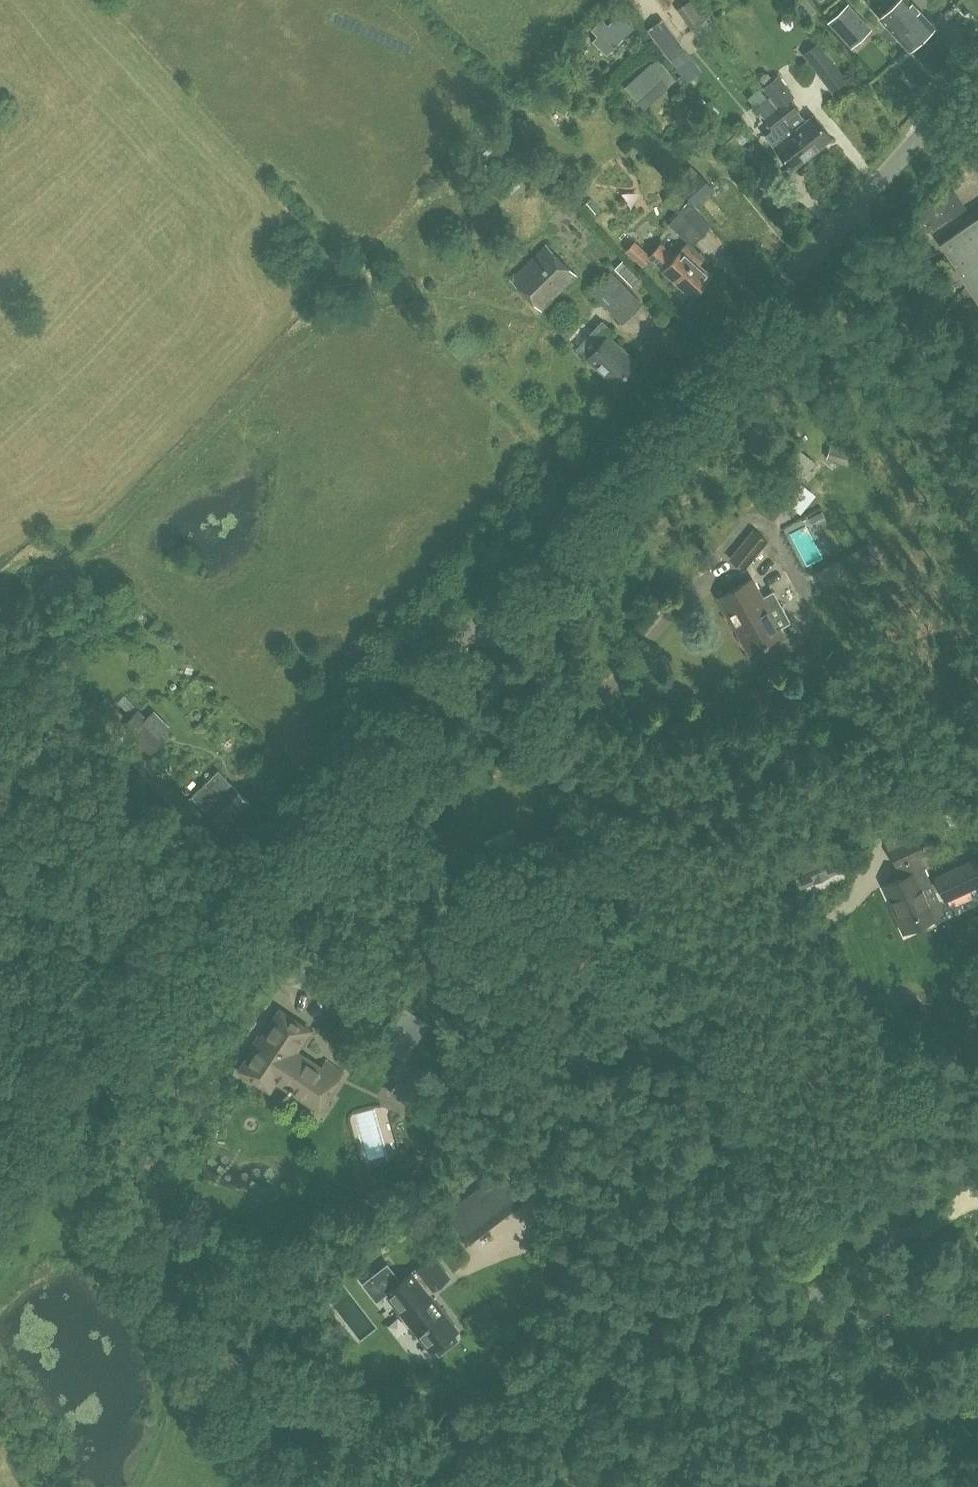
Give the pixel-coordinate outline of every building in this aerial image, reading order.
[(698,40),(713,30),(692,0),(689,0),(676,9),(698,40)] [(909,49),(934,25),(911,0),(898,0),(880,17),(909,49)] [(873,28),(849,2),(827,23),(851,48),(873,28)] [(592,41),(606,56),(634,28),(620,14),(608,25),(603,19),(592,30),(598,36),(592,41)] [(657,45),(675,69),(691,57),(662,19),(646,31),(657,45)] [(825,50),(819,55),(835,75),(842,70),(825,50)] [(628,92),(636,102),(662,81),(668,87),(675,81),(659,60),(629,85),(633,89),(628,92)] [(749,96),(759,108),(770,100),(760,87),(749,96)] [(786,87),(770,100),(786,121),(800,111),(790,99),(794,97),(786,87)] [(786,121),(770,100),(759,108),(757,110),(772,130),(766,134),(793,169),(812,154),(794,130),(786,121)] [(794,130),(812,154),(832,139),(813,115),(794,130)] [(727,141),(736,133),(728,123),(719,131),(727,141)] [(682,189),(698,207),(715,192),(700,174),(682,189)] [(527,185),(522,179),(510,191),(515,197),(527,185)] [(919,212),(932,231),(967,208),(955,189),(919,212)] [(668,224),(692,246),(711,227),(705,217),(688,202),(675,190),(666,201),(679,213),(668,224)] [(977,304),(977,214),(937,241),(977,304)] [(650,259),(692,297),(712,274),(700,263),(702,261),(685,245),(675,256),(661,243),(651,254),(636,240),(626,251),(643,267),(650,259)] [(509,281),(541,312),(575,278),(543,247),(509,281)] [(615,268),(633,286),(641,278),(623,260),(615,268)] [(591,291),(623,323),(643,303),(611,271),(591,291)] [(587,357),(615,383),(636,361),(610,337),(615,331),(603,320),(577,348),(587,357)] [(656,338),(646,343),(653,358),(663,353),(656,338)] [(827,459),(848,466),(853,455),(856,445),(834,438),(827,459)] [(768,489),(785,503),(803,481),(785,467),(768,489)] [(825,517),(822,511),(821,511),(807,519),(810,525),(825,517)] [(729,558),(744,572),(769,541),(753,528),(729,558)] [(719,597),(749,652),(783,634),(779,627),(776,629),(766,612),(769,610),(752,579),(719,597)] [(119,729),(121,728),(129,719),(115,705),(106,714),(119,729)] [(140,743),(151,755),(167,739),(139,709),(129,719),(121,728),(137,746),(140,743)] [(192,796),(224,828),(250,802),(218,770),(192,796)] [(903,876),(885,884),(895,907),(893,908),(903,931),(933,918),(922,890),(929,887),(916,857),(924,853),(918,839),(891,852),(897,866),(899,865),(903,876)] [(819,876),(844,865),(834,841),(792,860),(802,884),(819,876)] [(935,877),(945,899),(977,885),(977,858),(935,877)] [(951,898),(960,921),(977,914),(977,887),(951,898)] [(378,1042),(404,1060),(431,1022),(405,1004),(378,1042)] [(276,1079),(319,1108),(341,1074),(324,1063),(320,1069),(295,1052),(310,1030),(280,1010),(241,1069),(269,1089),(276,1079)] [(391,1093),(406,1103),(414,1091),(416,1092),(429,1071),(412,1060),(391,1093)] [(396,1139),(377,1140),(379,1169),(398,1168),(396,1139)] [(448,1209),(472,1240),(526,1199),(502,1168),(448,1209)] [(388,1295),(431,1351),(458,1331),(429,1293),(449,1277),(433,1256),(400,1282),(395,1277),(386,1275),(384,1272),(363,1289),(358,1302),(376,1309),(380,1297),(383,1299),(388,1295)] [(460,1293),(442,1304),(449,1315),(467,1304),(460,1293)] [(359,1310),(345,1323),(380,1361),(395,1348),(359,1310)]
